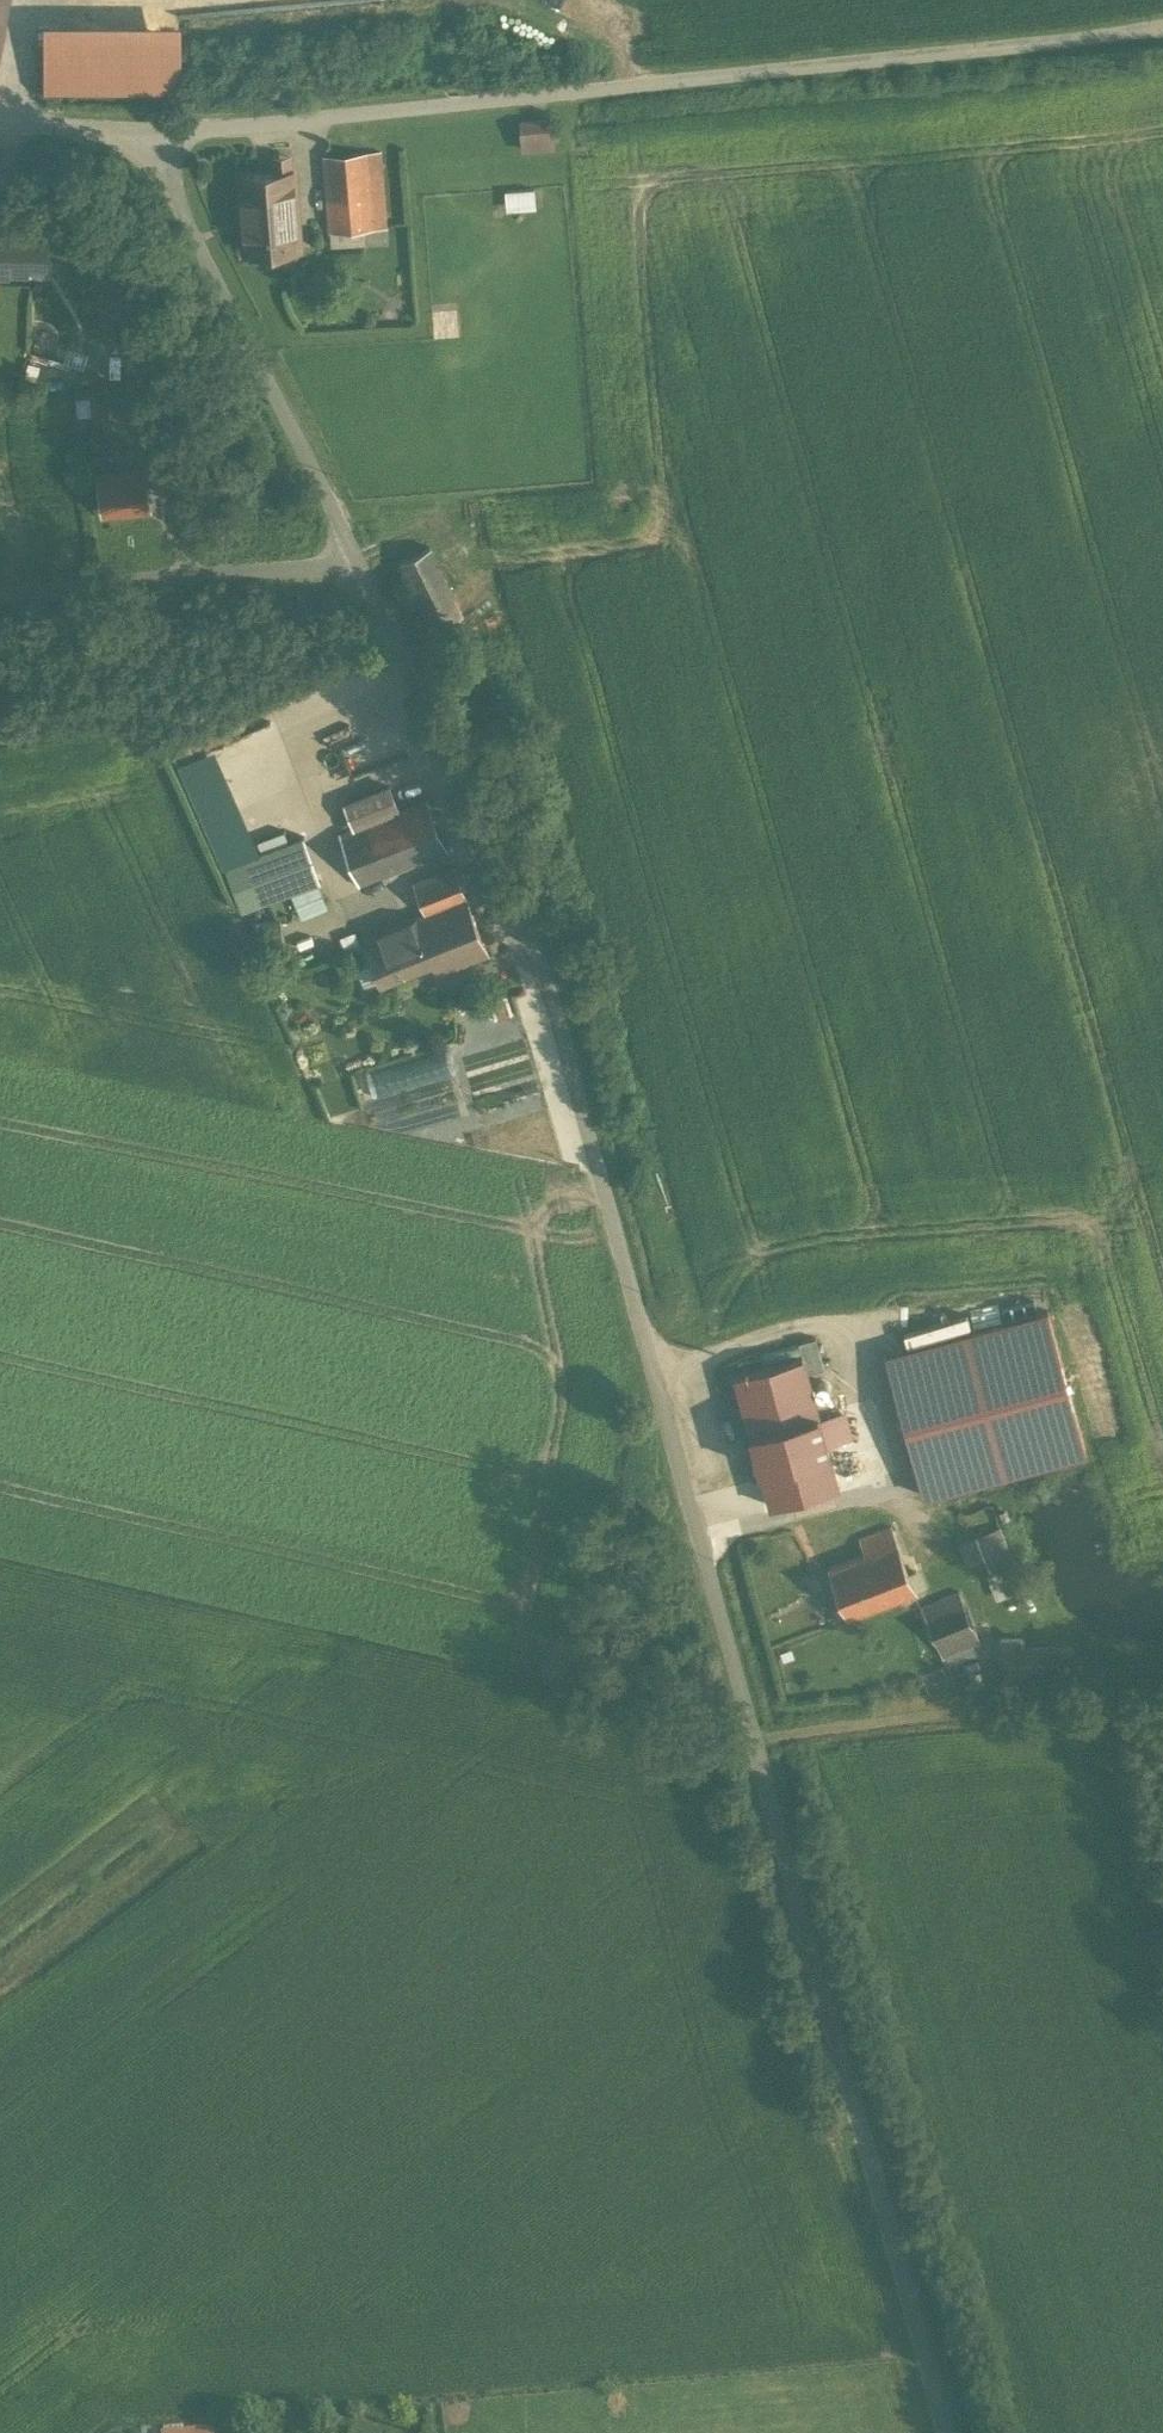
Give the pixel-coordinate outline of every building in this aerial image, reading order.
[(178,86),(178,19),(47,20),(48,87),(178,86)] [(552,121),(518,123),(520,156),(553,154),(552,121)] [(380,150),(325,154),(332,229),(388,226),(380,150)] [(293,170),(240,174),(246,250),(293,246),(290,198),(295,198),(293,170)] [(0,224),(0,271),(26,271),(26,261),(44,262),(44,230),(25,230),(25,224),(0,224)] [(147,469),(98,475),(102,513),(151,507),(147,469)] [(430,552),(401,565),(429,627),(458,613),(430,552)] [(359,880),(448,843),(425,789),(396,801),(387,779),(345,797),(355,820),(337,827),(359,880)] [(218,859),(234,907),(316,879),(300,831),(218,859)] [(425,910),(463,895),(452,867),(413,882),(425,910)] [(486,951),(463,895),(425,910),(384,927),(385,930),(366,938),(383,979),(435,958),(440,970),(486,951)] [(477,1052),(449,1059),(459,1097),(487,1091),(477,1052)] [(1046,1310),(885,1354),(923,1493),(1084,1449),(1046,1310)] [(802,1354),(806,1370),(824,1366),(816,1336),(798,1340),(802,1354)] [(802,1354),(735,1373),(771,1504),(837,1486),(806,1370),(802,1354)] [(993,1520),(973,1528),(1008,1615),(1040,1602),(1022,1558),(1010,1562),(993,1520)] [(915,1588),(890,1525),(858,1537),(865,1553),(829,1566),(847,1614),(915,1588)] [(980,1639),(959,1591),(923,1607),(943,1655),(980,1639)] [(1065,1646),(998,1651),(1000,1677),(1066,1674),(1065,1646)]
